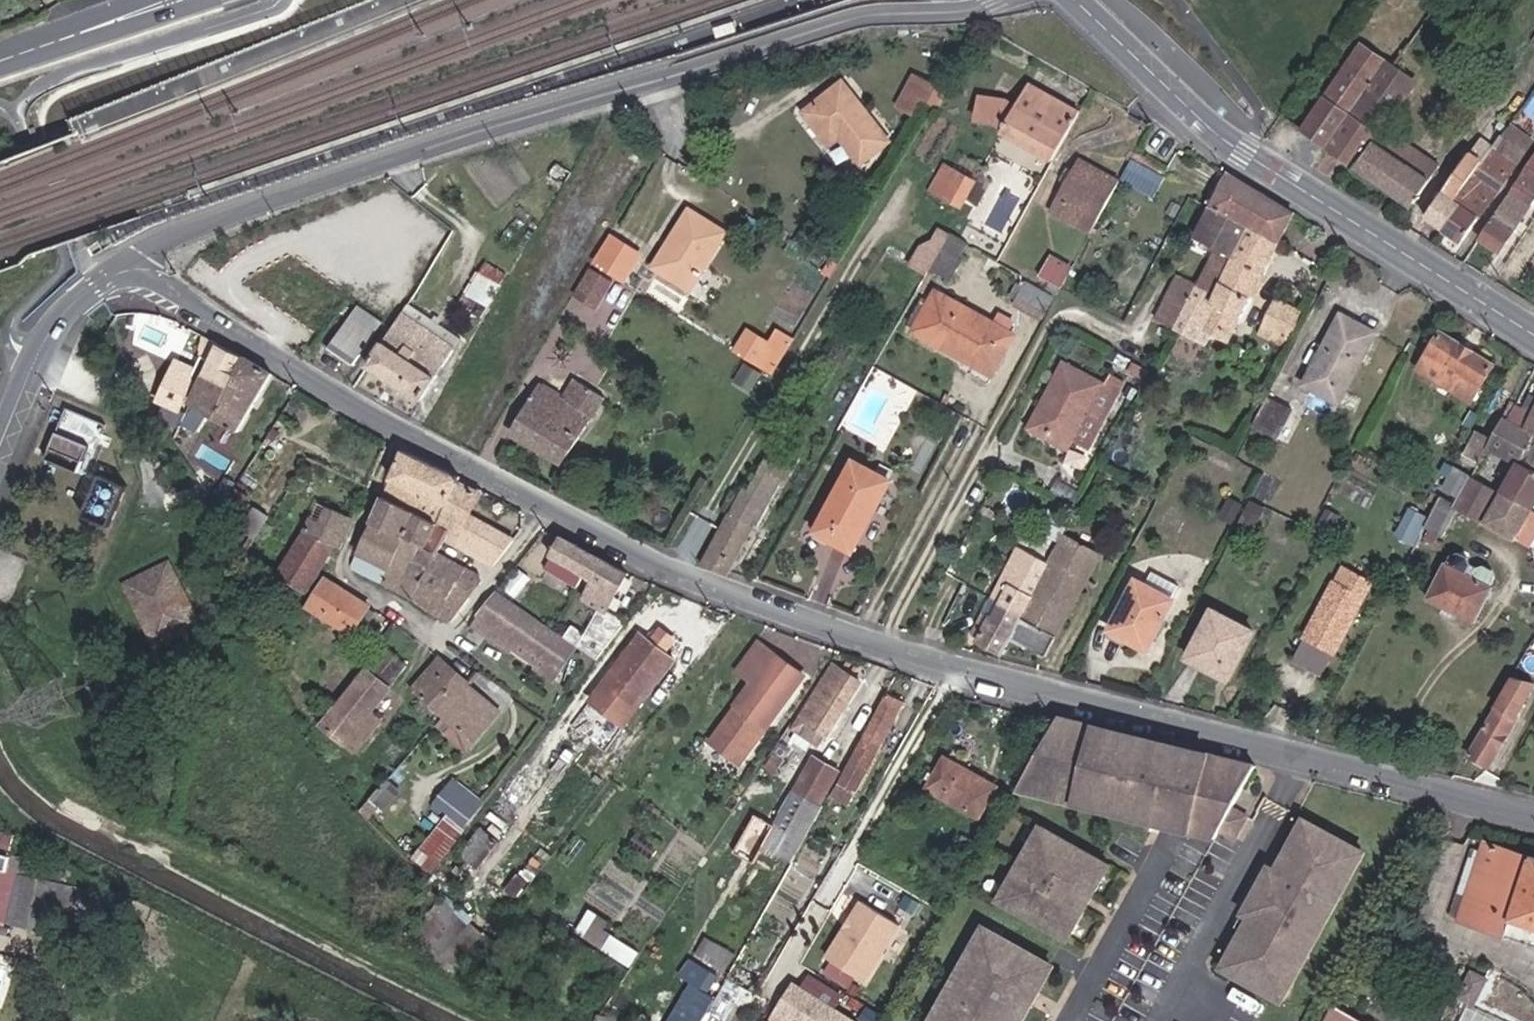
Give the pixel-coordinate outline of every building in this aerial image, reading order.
[(1524,56),(1533,62),(1533,41),(1524,56)] [(1385,61),(1370,50),(1361,44),(1304,127),(1328,144),(1348,114),(1385,61)] [(1358,164),(1357,166),(1412,204),(1438,164),(1385,126),(1415,81),(1385,61),(1348,114),(1379,134),(1358,164)] [(893,138),(848,80),(810,110),(836,142),(846,135),(866,160),(893,138)] [(1051,158),(1076,111),(1027,84),(1014,107),(999,99),(981,96),(978,119),(997,122),(1005,126),(1002,131),(1051,158)] [(908,88),(901,99),(917,108),(923,97),(908,88)] [(1328,144),(1358,164),(1379,134),(1348,114),(1328,144)] [(1428,215),(1447,228),(1498,151),(1480,138),(1428,215)] [(1498,151),(1447,228),(1463,238),(1516,163),(1498,151)] [(1480,236),(1499,249),(1533,196),(1533,152),(1480,236)] [(1097,218),(1118,178),(1083,159),(1062,198),(1097,218)] [(976,181),(947,166),(934,190),(963,206),(969,195),(976,181)] [(1293,214),(1228,174),(1213,204),(1250,224),(1280,241),(1293,214)] [(1123,181),(1118,178),(1097,218),(1101,220),(1123,181)] [(976,181),(969,195),(978,200),(986,186),(976,181)] [(1091,228),(1097,218),(1062,198),(1056,209),(1091,228)] [(1250,224),(1213,204),(1197,234),(1219,246),(1199,285),(1216,293),(1250,224)] [(686,240),(668,269),(697,287),(729,233),(695,211),(680,236),(686,240)] [(1101,220),(1097,218),(1091,228),(1095,231),(1101,220)] [(1280,241),(1250,224),(1216,293),(1199,285),(1195,283),(1179,315),(1200,326),(1227,339),(1280,241)] [(935,244),(941,232),(936,229),(929,241),(935,244)] [(626,281),(642,249),(607,231),(591,264),(626,281)] [(799,239),(808,245),(813,238),(804,232),(799,239)] [(947,277),(966,243),(949,233),(937,254),(930,268),(947,277)] [(662,265),(668,269),(686,240),(680,236),(662,265)] [(930,268),(937,254),(922,245),(911,265),(926,275),(930,268)] [(1045,275),(1061,285),(1072,265),(1057,256),(1045,275)] [(1072,265),(1061,285),(1065,288),(1077,267),(1072,265)] [(617,284),(594,270),(578,296),(601,310),(617,284)] [(489,305),(502,285),(482,274),(469,293),(489,305)] [(1179,315),(1195,283),(1179,275),(1162,306),(1179,315)] [(1052,295),(1027,282),(1017,302),(1042,315),(1052,295)] [(937,291),(931,301),(917,326),(915,329),(993,372),(1013,334),(937,291)] [(917,326),(931,301),(922,297),(908,322),(917,326)] [(1263,321),(1292,337),(1304,314),(1274,298),(1263,321)] [(354,364),(383,322),(358,305),(329,347),(354,364)] [(423,397),(459,339),(410,306),(371,364),(423,397)] [(1179,315),(1162,306),(1156,318),(1173,326),(1179,315)] [(1200,326),(1179,315),(1173,326),(1195,336),(1200,326)] [(1374,332),(1341,315),(1306,381),(1339,398),(1374,332)] [(1287,346),(1292,337),(1263,321),(1257,330),(1287,346)] [(773,373),(786,352),(774,345),(781,333),(768,324),(748,357),(773,373)] [(1418,367),(1471,401),(1494,364),(1441,330),(1418,367)] [(786,352),(793,340),(781,333),(774,345),(786,352)] [(230,387),(245,360),(217,345),(204,375),(230,387)] [(204,375),(190,403),(238,431),(272,374),(245,360),(230,387),(204,375)] [(176,413),(196,371),(178,362),(159,403),(176,413)] [(1130,371),(1145,379),(1150,369),(1136,362),(1130,371)] [(754,387),(762,373),(746,363),(738,377),(754,387)] [(1041,423),(1071,439),(1087,448),(1103,417),(1116,392),(1064,365),(1048,396),(1054,399),(1041,423)] [(563,464),(604,399),(575,380),(563,399),(541,385),(512,433),(563,464)] [(1269,395),(1253,424),(1277,437),(1292,407),(1269,395)] [(1068,444),(1071,439),(1041,423),(1054,399),(1048,396),(1032,425),(1068,444)] [(86,468),(105,422),(63,405),(45,451),(86,468)] [(1515,406),(1508,421),(1524,429),(1525,427),(1533,432),(1533,410),(1532,414),(1515,406)] [(1500,417),(1489,437),(1477,430),(1466,452),(1478,459),(1469,475),(1499,491),(1530,509),(1533,501),(1533,432),(1525,427),(1524,429),(1508,421),(1500,417)] [(745,488),(704,563),(730,570),(755,523),(759,526),(783,478),(787,480),(801,455),(776,441),(748,490),(745,488)] [(458,484),(460,480),(403,452),(383,497),(437,525),(458,484)] [(891,478),(857,460),(821,527),(854,545),(891,478)] [(1444,485),(1460,493),(1469,475),(1454,467),(1444,485)] [(1460,493),(1455,503),(1484,518),(1499,491),(1469,475),(1460,493)] [(495,565),(514,540),(495,530),(491,538),(464,524),(468,515),(477,494),(458,484),(437,525),(449,531),(445,538),(495,565)] [(1526,541),(1533,526),(1533,511),(1530,509),(1499,491),(1484,518),(1526,541)] [(1455,503),(1439,495),(1425,522),(1433,527),(1440,531),(1455,503)] [(437,525),(383,497),(371,522),(404,538),(420,546),(437,555),(438,551),(445,538),(449,531),(437,525)] [(1252,498),(1239,522),(1252,529),(1264,503),(1252,498)] [(304,532),(335,546),(340,549),(353,521),(317,505),(304,532)] [(254,539),(268,517),(257,510),(244,531),(254,539)] [(491,538),(495,530),(468,515),(464,524),(491,538)] [(371,522),(357,555),(387,570),(404,538),(371,522)] [(1048,564),(1061,538),(1038,526),(1024,551),(1048,564)] [(1440,531),(1433,527),(1428,536),(1436,540),(1440,531)] [(307,592),(318,575),(335,546),(304,532),(277,573),(283,577),(307,592)] [(597,555),(561,535),(550,556),(552,558),(546,569),(577,588),(597,555)] [(1099,555),(1063,535),(1061,538),(1048,564),(1010,636),(1046,652),(1099,555)] [(387,570),(381,583),(409,598),(436,617),(448,599),(406,578),(420,546),(404,538),(387,570)] [(448,599),(436,617),(447,625),(486,576),(438,551),(437,555),(420,546),(406,578),(448,599)] [(979,639),(1003,651),(1010,636),(1048,564),(1024,551),(1009,582),(1012,583),(1018,587),(1010,602),(1004,599),(995,617),(992,615),(979,639)] [(1473,617),(1494,578),(1490,569),(1482,565),(1474,568),(1470,565),(1467,556),(1460,552),(1450,555),(1429,595),(1473,617)] [(387,570),(357,555),(350,569),(381,583),(387,570)] [(598,659),(626,622),(606,611),(627,571),(597,555),(577,588),(585,593),(582,599),(598,609),(579,646),(598,659)] [(121,584),(156,652),(205,627),(170,559),(121,584)] [(1351,567),(1343,582),(1367,594),(1374,580),(1351,567)] [(519,603),(535,582),(517,570),(502,590),(519,603)] [(299,604),(307,592),(283,577),(276,589),(299,604)] [(324,579),(311,600),(307,608),(351,635),(352,634),(368,607),(324,579)] [(1148,648),(1174,600),(1136,579),(1111,628),(1148,648)] [(1367,594),(1343,582),(1337,579),(1307,635),(1336,652),(1367,594)] [(1012,583),(1004,599),(1010,602),(1018,587),(1012,583)] [(495,594),(474,621),(555,679),(576,649),(495,594)] [(361,639),(377,613),(368,607),(352,634),(361,639)] [(1228,675),(1253,631),(1214,610),(1189,655),(1228,675)] [(751,650),(766,630),(751,619),(736,639),(751,650)] [(637,706),(671,661),(641,638),(606,683),(637,706)] [(752,680),(772,653),(759,644),(740,671),(752,680)] [(334,710),(332,709),(320,724),(346,746),(393,688),(390,684),(406,667),(384,648),(334,710)] [(752,680),(725,719),(757,742),(804,676),(772,653),(752,680)] [(444,715),(475,743),(501,711),(439,658),(412,688),(444,715)] [(819,745),(858,683),(833,667),(794,728),(819,745)] [(1515,716),(1518,718),(1533,689),(1533,681),(1515,676),(1472,752),(1489,762),(1515,716)] [(856,790),(902,704),(886,696),(841,782),(856,790)] [(444,715),(435,725),(467,752),(475,743),(444,715)] [(1134,736),(1078,723),(1076,730),(1055,724),(1021,783),(1045,789),(1043,796),(1074,804),(1076,796),(1090,800),(1088,807),(1141,819),(1143,812),(1157,816),(1160,811),(1165,789),(1172,791),(1181,755),(1132,743),(1134,736)] [(608,767),(615,772),(634,747),(603,724),(577,758),(583,764),(581,767),(599,779),(608,767)] [(1214,755),(1134,736),(1132,743),(1181,755),(1172,791),(1165,789),(1160,811),(1157,816),(1143,812),(1141,819),(1186,831),(1187,828),(1186,827),(1187,827),(1192,817),(1217,830),(1230,808),(1204,794),(1214,755)] [(1230,808),(1254,765),(1214,755),(1204,794),(1230,808)] [(763,844),(791,861),(821,807),(819,806),(839,771),(813,757),(763,844)] [(978,817),(994,787),(946,760),(929,790),(978,817)] [(484,804),(453,780),(418,826),(431,837),(414,859),(431,872),(484,804)] [(1021,783),(1017,790),(1043,796),(1045,789),(1021,783)] [(1074,804),(1088,807),(1090,800),(1076,796),(1074,804)] [(1210,845),(1217,830),(1192,817),(1187,827),(1186,827),(1187,828),(1186,831),(1210,845)] [(1293,987),(1333,913),(1326,910),(1333,898),(1340,902),(1360,864),(1354,860),(1361,847),(1311,820),(1304,833),(1297,829),(1276,867),(1282,870),(1270,892),(1258,885),(1242,913),(1249,917),(1229,953),(1237,958),(1230,971),(1278,998),(1286,984),(1293,987)] [(1110,865),(1040,826),(999,901),(1069,940),(1087,907),(1082,905),(1088,895),(1092,897),(1110,865)] [(8,850),(12,831),(0,829),(0,849),(8,850)] [(478,867),(497,842),(481,830),(462,855),(478,867)] [(1480,843),(1452,920),(1533,948),(1533,859),(1531,858),(1531,860),(1480,843)] [(0,870),(0,918),(69,933),(78,888),(0,870)] [(917,911),(923,899),(909,892),(903,903),(917,911)] [(903,921),(863,900),(855,916),(856,921),(853,926),(849,928),(834,956),(873,977),(903,921)] [(412,936),(443,962),(472,929),(442,901),(430,915),(427,912),(417,925),(419,928),(412,936)] [(642,947),(587,912),(576,930),(630,965),(642,947)] [(996,927),(990,938),(981,933),(961,970),(969,975),(961,988),(954,983),(933,1020),(1024,1020),(1025,1020),(1018,1016),(1034,989),(1040,992),(1047,979),(1041,976),(1048,962),(1001,937),(1004,932),(996,927)] [(993,932),(985,927),(981,933),(990,938),(993,932)] [(724,972),(734,955),(704,939),(695,956),(724,972)] [(709,988),(718,973),(690,957),(681,973),(709,988)] [(1047,979),(1055,966),(1048,962),(1041,976),(1047,979)] [(969,975),(961,970),(954,983),(961,988),(969,975)] [(1486,980),(1471,972),(1458,998),(1473,1005),(1486,980)] [(1040,992),(1034,989),(1026,1002),(1033,1006),(1040,992)] [(797,991),(781,1020),(854,1020),(797,991)] [(1336,1002),(1326,1020),(1370,1020),(1336,1002)] [(871,1007),(864,1020),(886,1020),(888,1017),(871,1007)]
